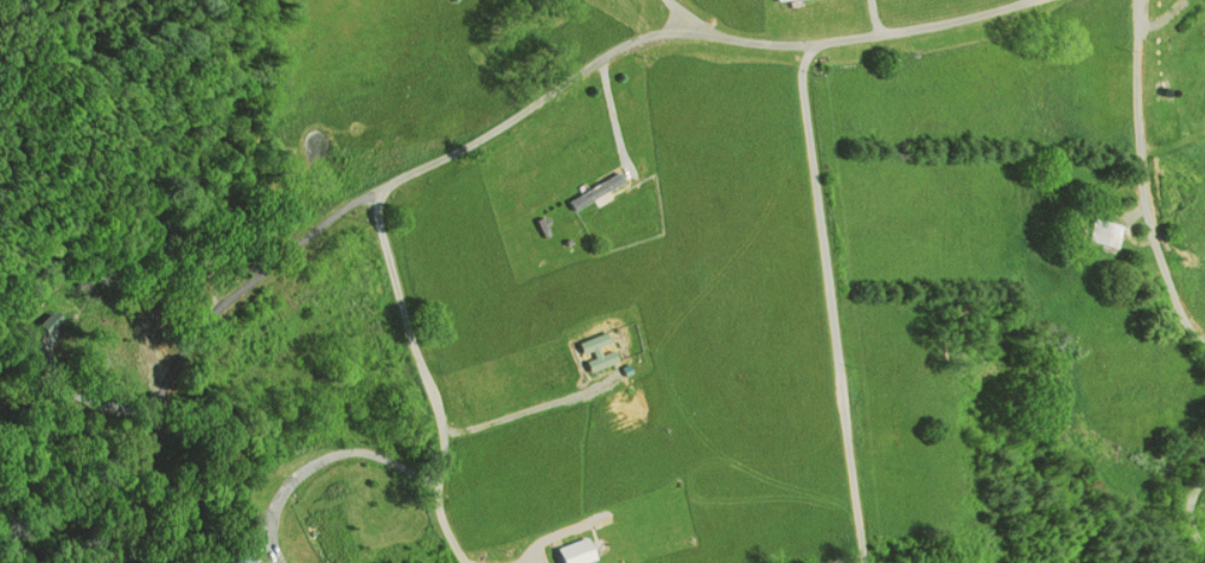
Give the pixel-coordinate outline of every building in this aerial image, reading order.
[(560,200),(566,211),(622,182),(616,171),(560,200)] [(1117,225),(1088,218),(1082,242),(1112,249),(1117,225)] [(46,337),(60,319),(48,310),(34,328),(46,337)] [(571,341),(579,372),(609,364),(601,333),(571,341)] [(214,562),(249,562),(242,550),(214,562)]
